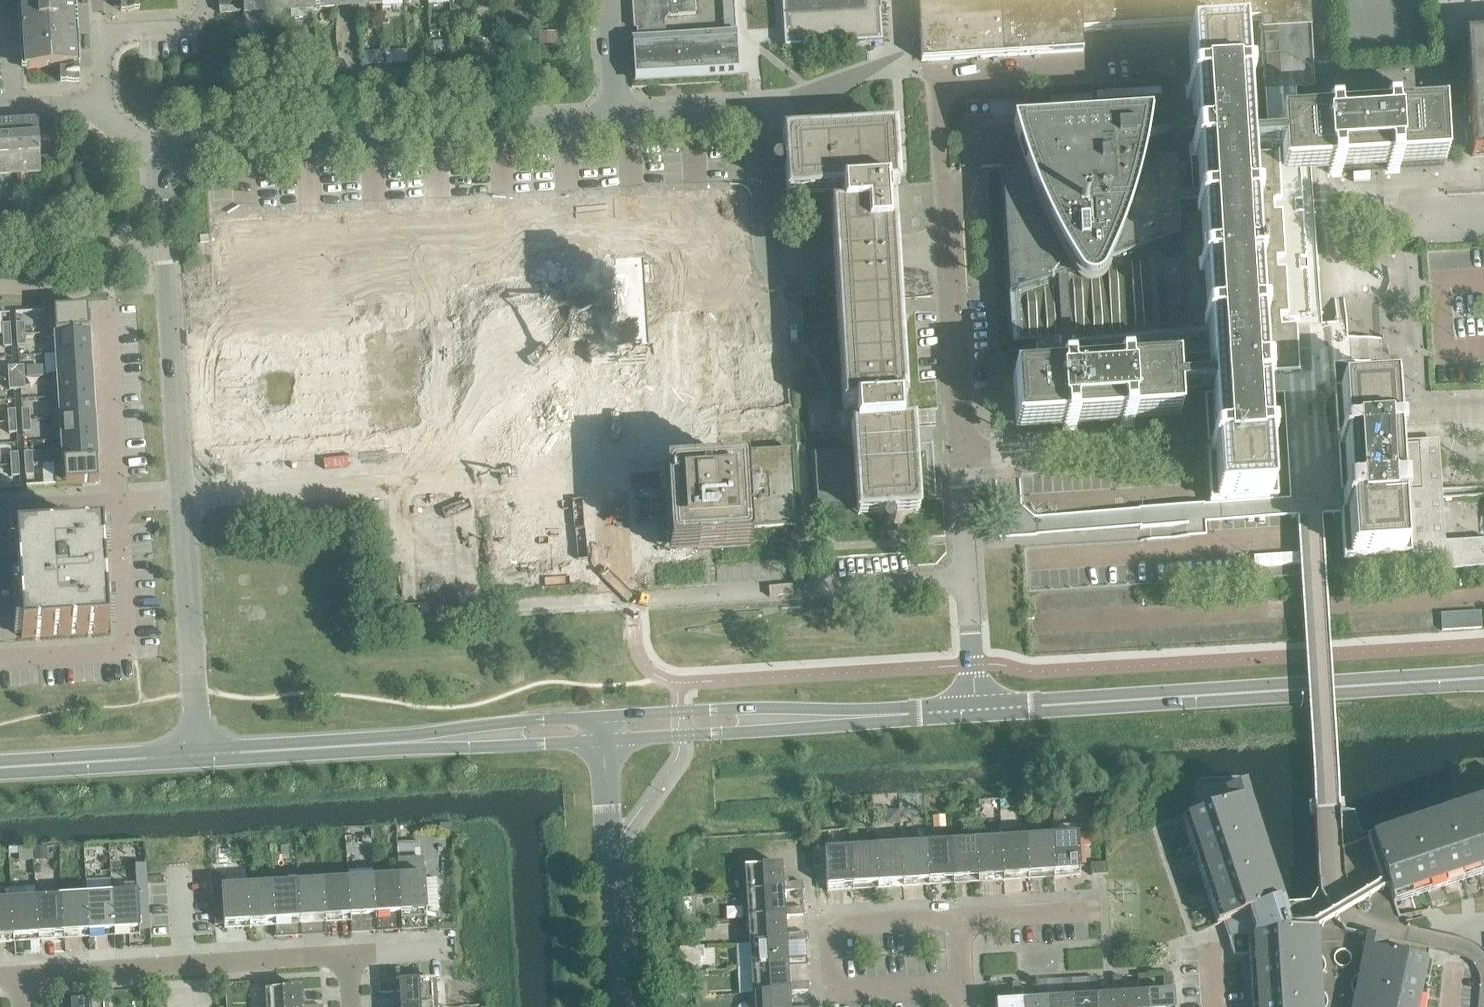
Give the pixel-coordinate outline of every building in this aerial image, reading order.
[(19,8),(20,40),(21,54),(22,70),(25,70),(37,69),(58,68),(74,67),(77,67),(76,50),(76,44),(78,44),(78,42),(76,42),(75,36),(74,5),(73,0),(18,0),(19,8)] [(219,13),(243,12),(242,8),(242,0),(218,0),(219,13)] [(242,8),(243,12),(244,12),(289,9),(289,0),(242,0),(242,8)] [(289,9),(290,19),(310,18),(309,7),(335,6),(334,0),(289,0),(289,9)] [(637,43),(665,41),(664,22),(668,17),(695,15),(693,0),(631,0),(632,19),(635,19),(638,23),(639,27),(636,31),(637,43)] [(784,48),(881,42),(878,0),(781,0),(784,48)] [(920,61),(985,57),(1018,55),(1082,51),(1081,31),(1113,29),(1145,27),(1177,25),(1192,24),(1208,23),(1259,20),(1259,28),(1260,40),(1263,80),(1264,80),(1264,86),(1279,85),(1278,79),(1282,79),(1300,78),(1298,38),(1297,26),(1295,0),(917,0),(920,61)] [(555,33),(538,33),(538,50),(556,50),(555,33)] [(1189,85),(1184,85),(1185,100),(1190,99),(1192,133),(1193,142),(1188,142),(1189,164),(1197,164),(1199,199),(1204,286),(1206,322),(1199,322),(1200,337),(1207,336),(1210,380),(1211,394),(1211,400),(1203,400),(1206,447),(1207,447),(1208,457),(1206,457),(1209,505),(1225,504),(1261,501),(1277,500),(1274,452),(1270,453),(1269,443),(1273,442),(1270,397),(1262,397),(1262,395),(1312,392),(1308,330),(1308,318),(1308,317),(1309,317),(1310,317),(1310,316),(1309,316),(1306,272),(1307,272),(1307,270),(1306,270),(1305,260),(1306,260),(1306,258),(1305,258),(1303,214),(1303,213),(1301,174),(1311,174),(1327,173),(1327,177),(1342,176),(1342,172),(1385,169),(1385,173),(1400,173),(1399,168),(1442,165),(1442,164),(1445,164),(1444,155),(1441,155),(1439,119),(1442,119),(1441,111),(1439,111),(1439,110),(1396,112),(1396,115),(1396,108),(1381,109),(1381,113),(1338,116),(1338,111),(1323,112),(1324,117),(1323,117),(1297,119),(1296,92),(1295,92),(1293,92),(1282,93),(1281,93),(1279,93),(1264,94),(1267,130),(1248,131),(1246,96),(1250,96),(1249,81),(1245,81),(1242,38),(1241,38),(1241,36),(1232,36),(1196,38),(1187,39),(1187,41),(1186,41),(1189,85)] [(735,37),(665,41),(637,43),(632,44),(634,80),(738,73),(735,37)] [(1464,39),(1471,157),(1483,156),(1483,37),(1464,39)] [(448,41),(432,42),(433,56),(449,55),(448,41)] [(477,42),(477,53),(487,53),(486,41),(477,42)] [(406,51),(396,51),(396,64),(407,64),(406,51)] [(338,59),(323,60),(324,68),(339,67),(338,59)] [(1022,172),(1000,174),(1011,349),(1034,348),(1036,375),(1012,376),(1015,421),(1015,427),(1015,430),(1061,427),(1061,432),(1076,431),(1076,426),(1119,423),(1119,428),(1134,427),(1133,422),(1179,420),(1179,417),(1178,410),(1178,403),(1177,395),(1211,394),(1210,380),(1207,336),(1200,337),(1199,322),(1206,322),(1204,286),(1199,199),(1176,200),(1174,163),(1142,165),(1142,160),(1143,156),(1145,146),(1146,138),(1147,131),(1148,125),(1148,121),(1010,130),(1011,133),(1011,134),(1012,140),(1015,149),(1017,158),(1020,167),(1022,172)] [(0,128),(0,174),(38,172),(40,172),(39,167),(39,157),(37,126),(35,126),(20,127),(6,128),(0,128)] [(771,162),(770,165),(770,168),(772,171),(775,172),(778,172),(781,170),(783,170),(784,198),(818,196),(818,197),(819,197),(819,198),(820,198),(820,199),(821,199),(822,199),(823,199),(823,198),(824,198),(824,197),(825,196),(825,195),(840,194),(841,198),(841,209),(829,210),(842,411),(844,410),(845,428),(828,429),(829,442),(846,440),(846,450),(810,452),(811,467),(813,495),(814,510),(818,510),(854,508),(855,518),(882,516),(891,516),(920,514),(914,422),(900,422),(899,407),(905,407),(893,206),(887,206),(886,192),(899,191),(895,126),(780,133),(782,161),(780,162),(777,160),(774,161),(771,162)] [(55,156),(39,157),(39,167),(40,172),(56,170),(55,156)] [(86,308),(44,311),(45,333),(88,331),(86,308)] [(23,323),(15,324),(16,335),(24,335),(23,323)] [(9,324),(1,325),(2,336),(10,336),(9,324)] [(88,331),(45,333),(45,334),(55,334),(56,354),(89,352),(88,331)] [(24,335),(16,335),(17,347),(25,346),(24,335)] [(10,336),(2,336),(3,348),(11,347),(10,336)] [(57,375),(48,376),(48,377),(90,374),(89,352),(56,354),(57,375)] [(15,367),(7,368),(8,379),(16,379),(15,367)] [(23,367),(15,367),(16,379),(24,378),(23,367)] [(42,367),(26,368),(26,378),(43,377),(42,367)] [(90,374),(48,377),(49,398),(92,395),(90,374)] [(24,378),(16,379),(16,390),(24,390),(24,378)] [(16,379),(8,379),(8,391),(16,390),(16,379)] [(92,395),(49,398),(51,420),(93,417),(92,395)] [(1420,491),(1417,443),(1400,444),(1399,434),(1394,435),(1394,432),(1336,436),(1337,449),(1316,450),(1316,452),(1302,453),(1299,403),(1282,404),(1287,483),(1288,483),(1289,499),(1340,496),(1341,513),(1348,513),(1351,561),(1365,560),(1366,576),(1483,568),(1483,496),(1403,501),(1402,492),(1420,491)] [(15,410),(7,411),(7,422),(15,422),(15,410)] [(29,410),(21,410),(21,422),(29,421),(29,410)] [(93,417),(51,420),(52,441),(95,439),(93,417)] [(29,421),(21,422),(22,433),(30,433),(29,421)] [(15,422),(7,422),(8,434),(16,433),(15,422)] [(95,439),(52,441),(52,442),(57,442),(58,462),(53,462),(53,463),(96,460),(95,439)] [(31,453),(23,453),(24,465),(32,464),(31,453)] [(17,454),(9,454),(10,466),(18,465),(17,454)] [(96,460),(53,463),(55,485),(97,483),(96,460)] [(32,464),(24,465),(25,476),(33,476),(32,464)] [(18,465),(10,466),(11,477),(19,476),(18,465)] [(1138,510),(1139,530),(1172,528),(1171,509),(1138,510)] [(107,633),(101,535),(34,539),(34,538),(33,538),(33,539),(14,540),(21,638),(86,634),(87,635),(88,635),(88,634),(107,633)] [(1227,805),(1186,819),(1187,820),(1192,837),(1198,854),(1204,871),(1210,888),(1215,905),(1221,923),(1222,923),(1246,915),(1276,905),(1272,892),(1269,882),(1266,875),(1263,865),(1260,857),(1257,848),(1255,840),(1252,831),(1249,823),(1246,814),(1245,810),(1251,809),(1243,787),(1223,793),(1227,805)] [(1483,868),(1483,807),(1356,850),(1359,859),(1367,856),(1371,858),(1369,861),(1353,866),(1359,883),(1367,880),(1370,882),(1369,885),(1360,888),(1363,897),(1371,894),(1378,916),(1370,918),(1373,927),(1389,922),(1390,927),(1401,929),(1401,927),(1400,925),(1392,899),(1425,888),(1483,868)] [(1320,826),(1323,823),(1340,822),(1339,810),(1314,811),(1319,886),(1320,908),(1345,906),(1345,897),(1328,898),(1325,896),(1327,893),(1344,892),(1343,874),(1326,875),(1323,872),(1326,870),(1343,869),(1342,851),(1325,852),(1322,849),(1324,847),(1341,845),(1340,828),(1323,829),(1320,826)] [(901,812),(887,812),(887,825),(900,825),(901,812)] [(1076,837),(1051,838),(1053,873),(1078,871),(1078,872),(1079,872),(1077,835),(1076,835),(1076,837)] [(1051,838),(1026,840),(1028,874),(1053,873),(1051,838)] [(1026,840),(1000,841),(1003,876),(1028,874),(1026,840)] [(1000,841),(975,843),(977,878),(1003,876),(1000,841)] [(975,843),(950,844),(952,879),(977,878),(975,843)] [(290,844),(273,845),(274,862),(291,861),(290,844)] [(950,844),(925,846),(927,881),(952,879),(950,844)] [(925,846),(900,847),(902,882),(927,881),(925,846)] [(900,847),(875,849),(877,884),(902,882),(900,847)] [(32,848),(18,849),(18,855),(18,862),(32,862),(32,848)] [(46,848),(33,848),(34,862),(46,861),(46,848)] [(875,849),(850,850),(852,885),(877,884),(875,849)] [(852,885),(850,850),(825,852),(825,851),(823,851),(826,888),(827,888),(827,887),(852,885)] [(1090,864),(1091,876),(1107,875),(1106,863),(1090,864)] [(145,865),(134,865),(135,883),(136,893),(137,893),(139,930),(149,930),(145,865)] [(745,869),(746,894),(780,892),(802,891),(801,882),(779,884),(778,867),(779,867),(779,866),(743,868),(743,869),(745,869)] [(320,871),(312,872),(312,879),(320,879),(320,871)] [(422,877),(397,878),(400,913),(424,911),(424,913),(426,912),(436,912),(434,884),(424,884),(424,875),(422,875),(422,877)] [(380,879),(372,880),(374,914),(400,913),(397,878),(380,879)] [(372,880),(347,881),(349,916),(374,914),(372,880)] [(347,881),(322,883),(324,918),(349,916),(347,881)] [(322,883),(297,884),(299,919),(324,918),(322,883)] [(297,884),(272,886),(274,921),(299,919),(297,884)] [(272,886),(247,887),(249,922),(274,921),(272,886)] [(249,922),(247,887),(222,889),(222,888),(220,888),(223,925),(224,925),(224,924),(249,922)] [(746,894),(748,919),(781,917),(803,916),(803,908),(781,909),(780,892),(746,894)] [(136,894),(111,896),(113,931),(138,929),(138,930),(139,930),(137,893),(136,893),(136,894)] [(111,896),(86,897),(88,932),(113,931),(111,896)] [(86,897),(60,899),(63,934),(88,932),(86,897)] [(60,899),(35,901),(37,935),(63,934),(60,899)] [(35,901),(10,902),(12,937),(37,935),(35,901)] [(0,903),(0,938),(12,937),(10,902),(0,903)] [(1222,923),(1224,930),(1233,956),(1254,954),(1255,972),(1257,1006),(1315,1006),(1312,951),(1324,950),(1323,929),(1314,916),(1281,918),(1276,905),(1246,915),(1222,923)] [(748,919),(749,944),(783,942),(805,941),(804,933),(782,934),(781,917),(748,919)] [(1403,940),(1429,945),(1432,933),(1406,928),(1403,940)] [(1368,952),(1357,1006),(1417,1006),(1426,962),(1383,953),(1385,942),(1386,941),(1366,937),(1363,951),(1368,952)] [(749,944),(751,969),(785,967),(806,966),(806,958),(784,959),(783,942),(749,944)] [(692,947),(679,948),(680,970),(701,968),(701,967),(715,966),(714,950),(703,950),(703,946),(692,947)] [(751,969),(752,994),(786,992),(786,993),(808,991),(807,983),(786,984),(785,967),(751,969)] [(693,974),(694,985),(703,984),(702,973),(693,974)] [(1147,995),(1146,995),(1147,1006),(1173,1006),(1172,993),(1171,973),(1162,974),(1164,994),(1147,995)] [(1122,997),(1121,997),(1122,1006),(1147,1006),(1146,995),(1147,995),(1146,975),(1137,975),(1139,996),(1122,997)] [(1097,998),(1096,998),(1097,1006),(1122,1006),(1121,997),(1122,997),(1120,976),(1112,977),(1113,997),(1097,998)] [(1071,1000),(1071,1006),(1097,1006),(1096,998),(1097,998),(1095,978),(1087,978),(1088,999),(1071,1000)] [(1046,1001),(1046,1002),(1046,1006),(1071,1006),(1071,1000),(1070,979),(1062,980),(1063,1000),(1046,1001)] [(400,1006),(435,1006),(433,982),(435,982),(434,981),(397,983),(397,984),(378,985),(378,993),(399,992),(400,1006)] [(1021,1003),(1021,1006),(1046,1006),(1046,1002),(1046,1001),(1045,981),(1037,981),(1038,1002),(1021,1003)] [(1021,1003),(1020,983),(1012,983),(1013,1004),(996,1005),(996,1003),(995,1004),(995,1006),(1021,1006),(1021,1003)] [(266,1006),(301,1006),(300,991),(301,991),(301,989),(264,992),(264,993),(265,993),(266,1006)] [(752,994),(753,1006),(787,1006),(786,993),(786,992),(752,994)]
